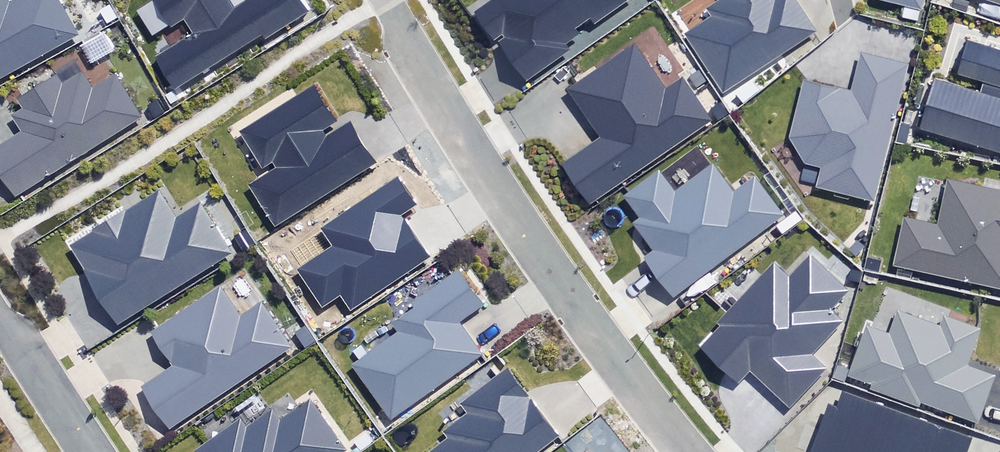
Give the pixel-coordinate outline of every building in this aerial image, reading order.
[(81,35),(63,0),(12,0),(8,2),(7,0),(0,0),(0,78),(81,35)] [(179,89),(265,36),(268,39),(312,12),(304,0),(254,0),(240,9),(235,0),(159,0),(175,27),(188,19),(198,36),(160,59),(179,89)] [(631,0),(484,0),(472,9),(494,40),(501,35),(504,39),(497,42),(527,83),(574,49),(570,43),(581,35),(577,29),(589,20),(594,26),(631,0)] [(812,28),(793,0),(778,0),(776,2),(775,0),(719,0),(707,8),(710,18),(685,35),(722,89),(812,28)] [(921,9),(923,0),(882,0),(921,9)] [(847,16),(844,29),(825,36),(813,50),(791,137),(807,162),(823,166),(818,187),(873,201),(915,32),(847,16)] [(974,43),(964,76),(987,84),(984,94),(943,82),(928,129),(999,152),(999,51),(974,43)] [(591,202),(713,119),(683,74),(663,87),(636,46),(570,91),(603,141),(566,165),(591,202)] [(88,76),(68,88),(62,78),(28,100),(33,109),(19,118),(29,134),(0,152),(0,160),(23,196),(146,119),(120,78),(98,92),(88,76)] [(274,226),(376,161),(353,124),(330,138),(324,128),(340,118),(318,83),(240,132),(266,173),(248,184),(274,226)] [(671,294),(783,212),(754,173),(731,190),(713,166),(673,195),(656,172),(623,195),(639,217),(631,224),(654,255),(644,258),(671,294)] [(343,295),(351,307),(430,257),(403,213),(418,203),(400,175),(318,227),(331,247),(296,269),(321,308),(343,295)] [(951,181),(941,225),(910,218),(899,265),(999,288),(999,192),(951,181)] [(119,322),(231,252),(199,201),(176,215),(159,189),(70,245),(119,322)] [(847,288),(811,254),(792,274),(772,255),(711,320),(716,324),(697,345),(736,381),(748,368),(789,406),(825,368),(808,352),(838,320),(827,310),(847,288)] [(390,419),(483,355),(462,324),(488,305),(460,264),(407,300),(413,308),(392,323),(397,331),(351,363),(390,419)] [(139,385),(170,430),(294,346),(263,301),(243,314),(223,284),(154,331),(175,361),(139,385)] [(870,327),(853,376),(876,384),(874,388),(921,405),(922,402),(980,422),(996,376),(968,366),(981,328),(948,316),(944,326),(901,311),(893,335),(870,327)] [(566,436),(509,361),(457,400),(468,414),(445,431),(449,437),(428,451),(545,451),(566,436)] [(842,391),(836,407),(824,403),(806,451),(969,451),(973,439),(842,391)] [(349,451),(310,398),(277,422),(272,414),(247,432),(237,418),(190,451),(349,451)]
